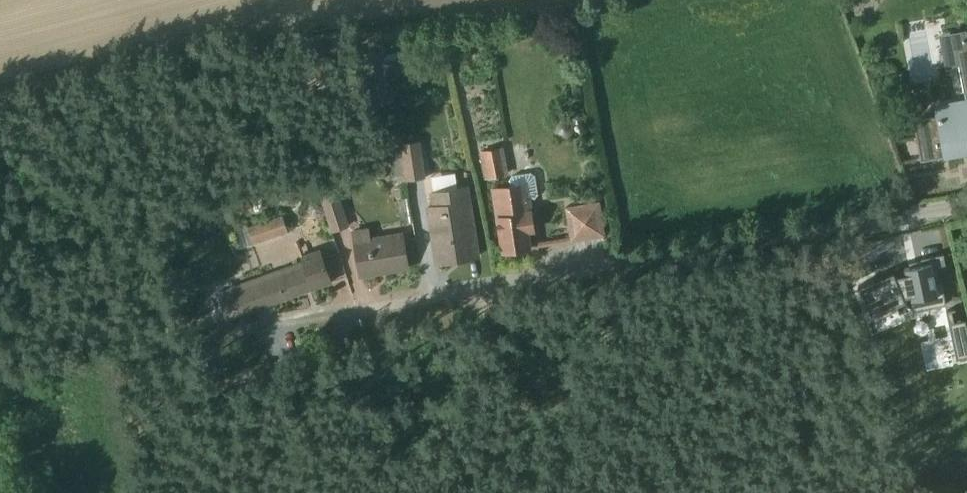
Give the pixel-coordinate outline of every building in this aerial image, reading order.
[(966,30),(938,35),(944,68),(957,66),(964,98),(932,104),(934,116),(912,120),(920,161),(942,157),(942,159),(966,154),(966,37),(966,30)] [(560,118),(555,121),(553,126),(553,130),(554,133),(557,136),(561,138),(565,138),(568,136),(571,133),(573,130),(573,125),(571,122),(568,119),(564,117),(560,118)] [(399,143),(404,180),(424,177),(419,140),(399,143)] [(389,146),(394,176),(403,174),(398,145),(389,146)] [(479,151),(484,178),(507,174),(502,147),(479,151)] [(503,251),(528,247),(525,230),(532,229),(527,200),(534,199),(537,194),(534,176),(530,172),(511,175),(506,185),(492,187),(503,251)] [(427,205),(436,263),(477,256),(477,255),(465,185),(456,187),(453,173),(430,177),(432,190),(428,191),(430,204),(427,205)] [(405,185),(393,187),(395,197),(396,197),(400,223),(409,222),(405,185)] [(348,226),(337,191),(319,197),(331,232),(348,226)] [(571,240),(602,235),(597,201),(565,206),(571,240)] [(245,220),(230,225),(238,248),(287,232),(281,215),(247,227),(245,220)] [(368,227),(353,230),(360,275),(407,267),(401,231),(370,236),(368,227)] [(330,282),(318,248),(303,254),(298,240),(293,242),(301,260),(230,286),(230,287),(218,291),(228,319),(330,282)] [(893,271),(857,285),(869,315),(904,301),(902,296),(909,295),(912,311),(945,304),(939,270),(945,268),(943,254),(920,258),(921,265),(903,268),(904,273),(894,276),(893,271)] [(966,357),(966,336),(963,320),(953,322),(950,309),(945,310),(955,359),(966,357)]
